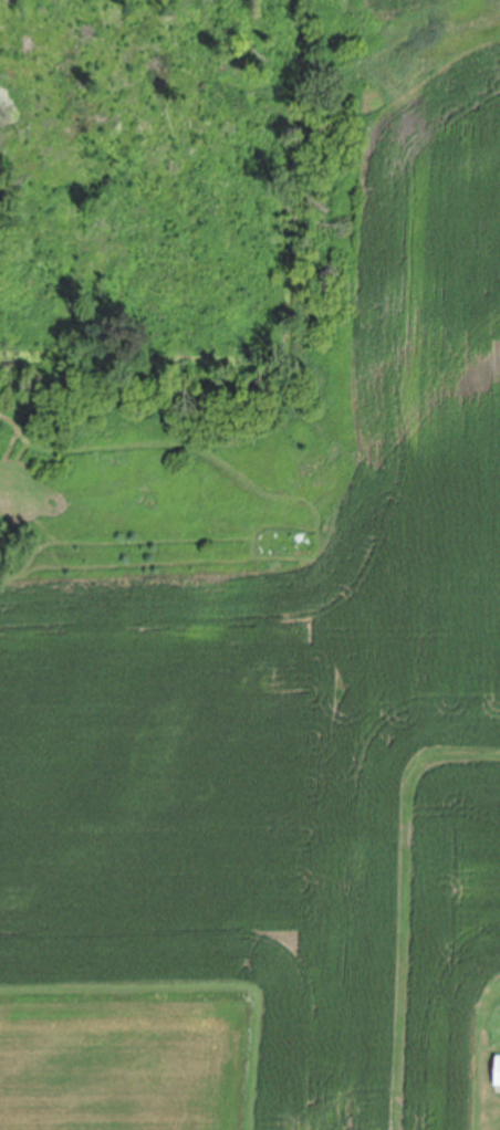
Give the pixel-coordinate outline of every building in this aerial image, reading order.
[(492,1058),(490,1087),(499,1088),(499,1059),(492,1058)]
